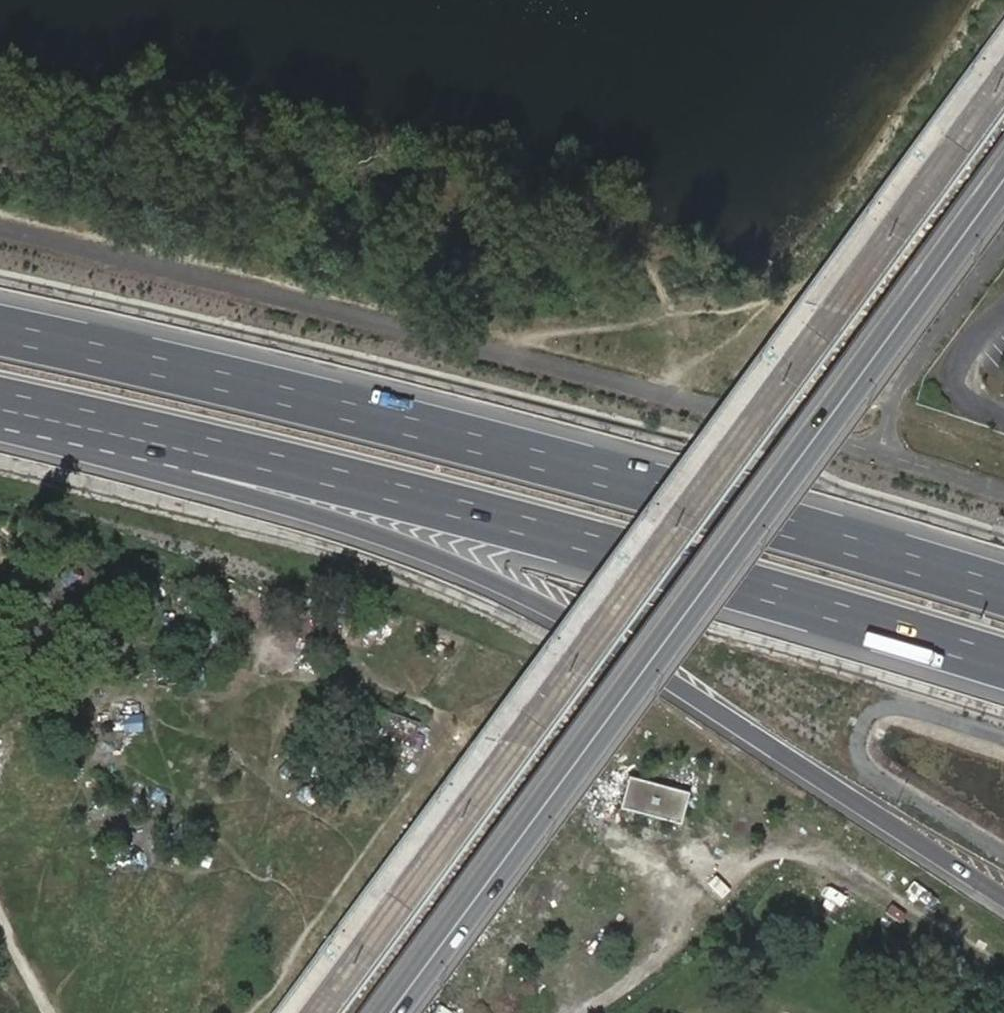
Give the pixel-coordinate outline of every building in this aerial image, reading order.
[(409,748),(418,724),(372,708),(363,731),(409,748)] [(626,778),(619,811),(684,824),(690,790),(626,778)]
